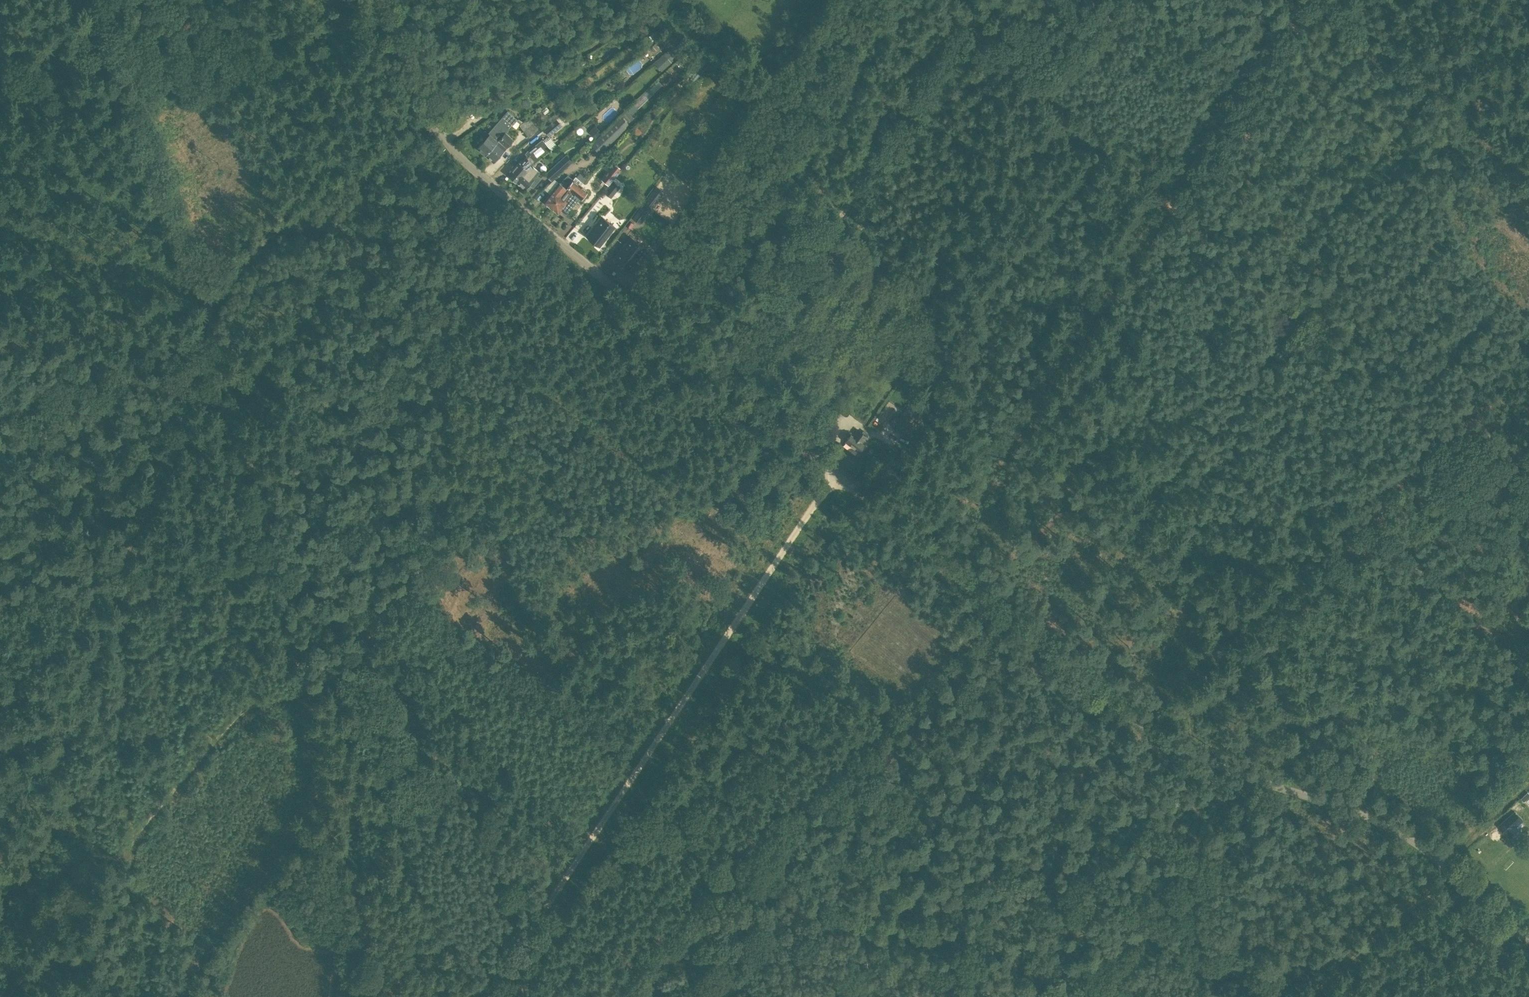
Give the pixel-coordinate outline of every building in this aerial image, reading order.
[(642,35),(649,30),(642,21),(635,26),(642,35)] [(650,43),(658,37),(654,32),(646,38),(650,43)] [(667,33),(646,51),(649,55),(659,46),(658,45),(662,42),(664,44),(669,50),(678,41),(674,37),(672,38),(667,33)] [(672,48),(657,61),(663,69),(672,62),(670,60),(677,54),(672,48)] [(655,105),(660,109),(668,100),(664,96),(655,105)] [(490,133),(478,147),(485,154),(505,132),(511,124),(512,125),(518,118),(508,110),(506,112),(503,116),(501,119),(500,119),(489,132),(490,133)] [(600,153),(630,125),(621,115),(591,144),(600,153)] [(534,123),(530,117),(520,125),(524,131),(528,136),(538,128),(534,123)] [(549,136),(562,125),(556,118),(543,129),(549,136)] [(595,139),(602,132),(595,126),(589,132),(595,139)] [(638,137),(641,133),(634,127),(631,130),(638,137)] [(505,132),(485,154),(494,161),(506,147),(513,139),(505,132)] [(529,167),(535,162),(534,162),(550,149),(543,140),(531,149),(527,153),(528,154),(520,163),(519,162),(508,174),(516,181),(525,170),(526,171),(529,167)] [(551,179),(564,167),(572,161),(567,154),(546,173),(551,179)] [(539,172),(532,165),(535,162),(529,167),(526,171),(525,170),(516,181),(517,182),(517,181),(525,189),(530,183),(533,186),(540,178),(537,175),(539,172)] [(609,185),(622,169),(615,163),(601,179),(609,185)] [(580,171),(576,176),(583,181),(587,177),(580,171)] [(543,202),(550,207),(566,188),(570,182),(572,179),(567,175),(559,183),(559,182),(543,202)] [(586,190),(572,179),(566,188),(550,207),(558,213),(560,210),(566,214),(578,198),(580,199),(586,190)] [(613,180),(604,192),(611,197),(620,186),(613,180)] [(641,206),(632,217),(640,223),(649,212),(641,206)] [(602,216),(586,236),(599,246),(615,227),(602,216)] [(631,237),(615,259),(629,270),(646,249),(631,237)] [(913,420),(919,411),(909,405),(900,418),(895,415),(890,423),(894,426),(895,424),(905,431),(905,433),(908,435),(910,435),(918,424),(913,420)] [(861,433),(856,429),(851,435),(851,434),(845,442),(858,452),(864,445),(863,444),(868,438),(867,437),(869,435),(863,430),(861,433)] [(1515,811),(1499,825),(1511,838),(1520,829),(1517,826),(1524,820),(1515,811)]
